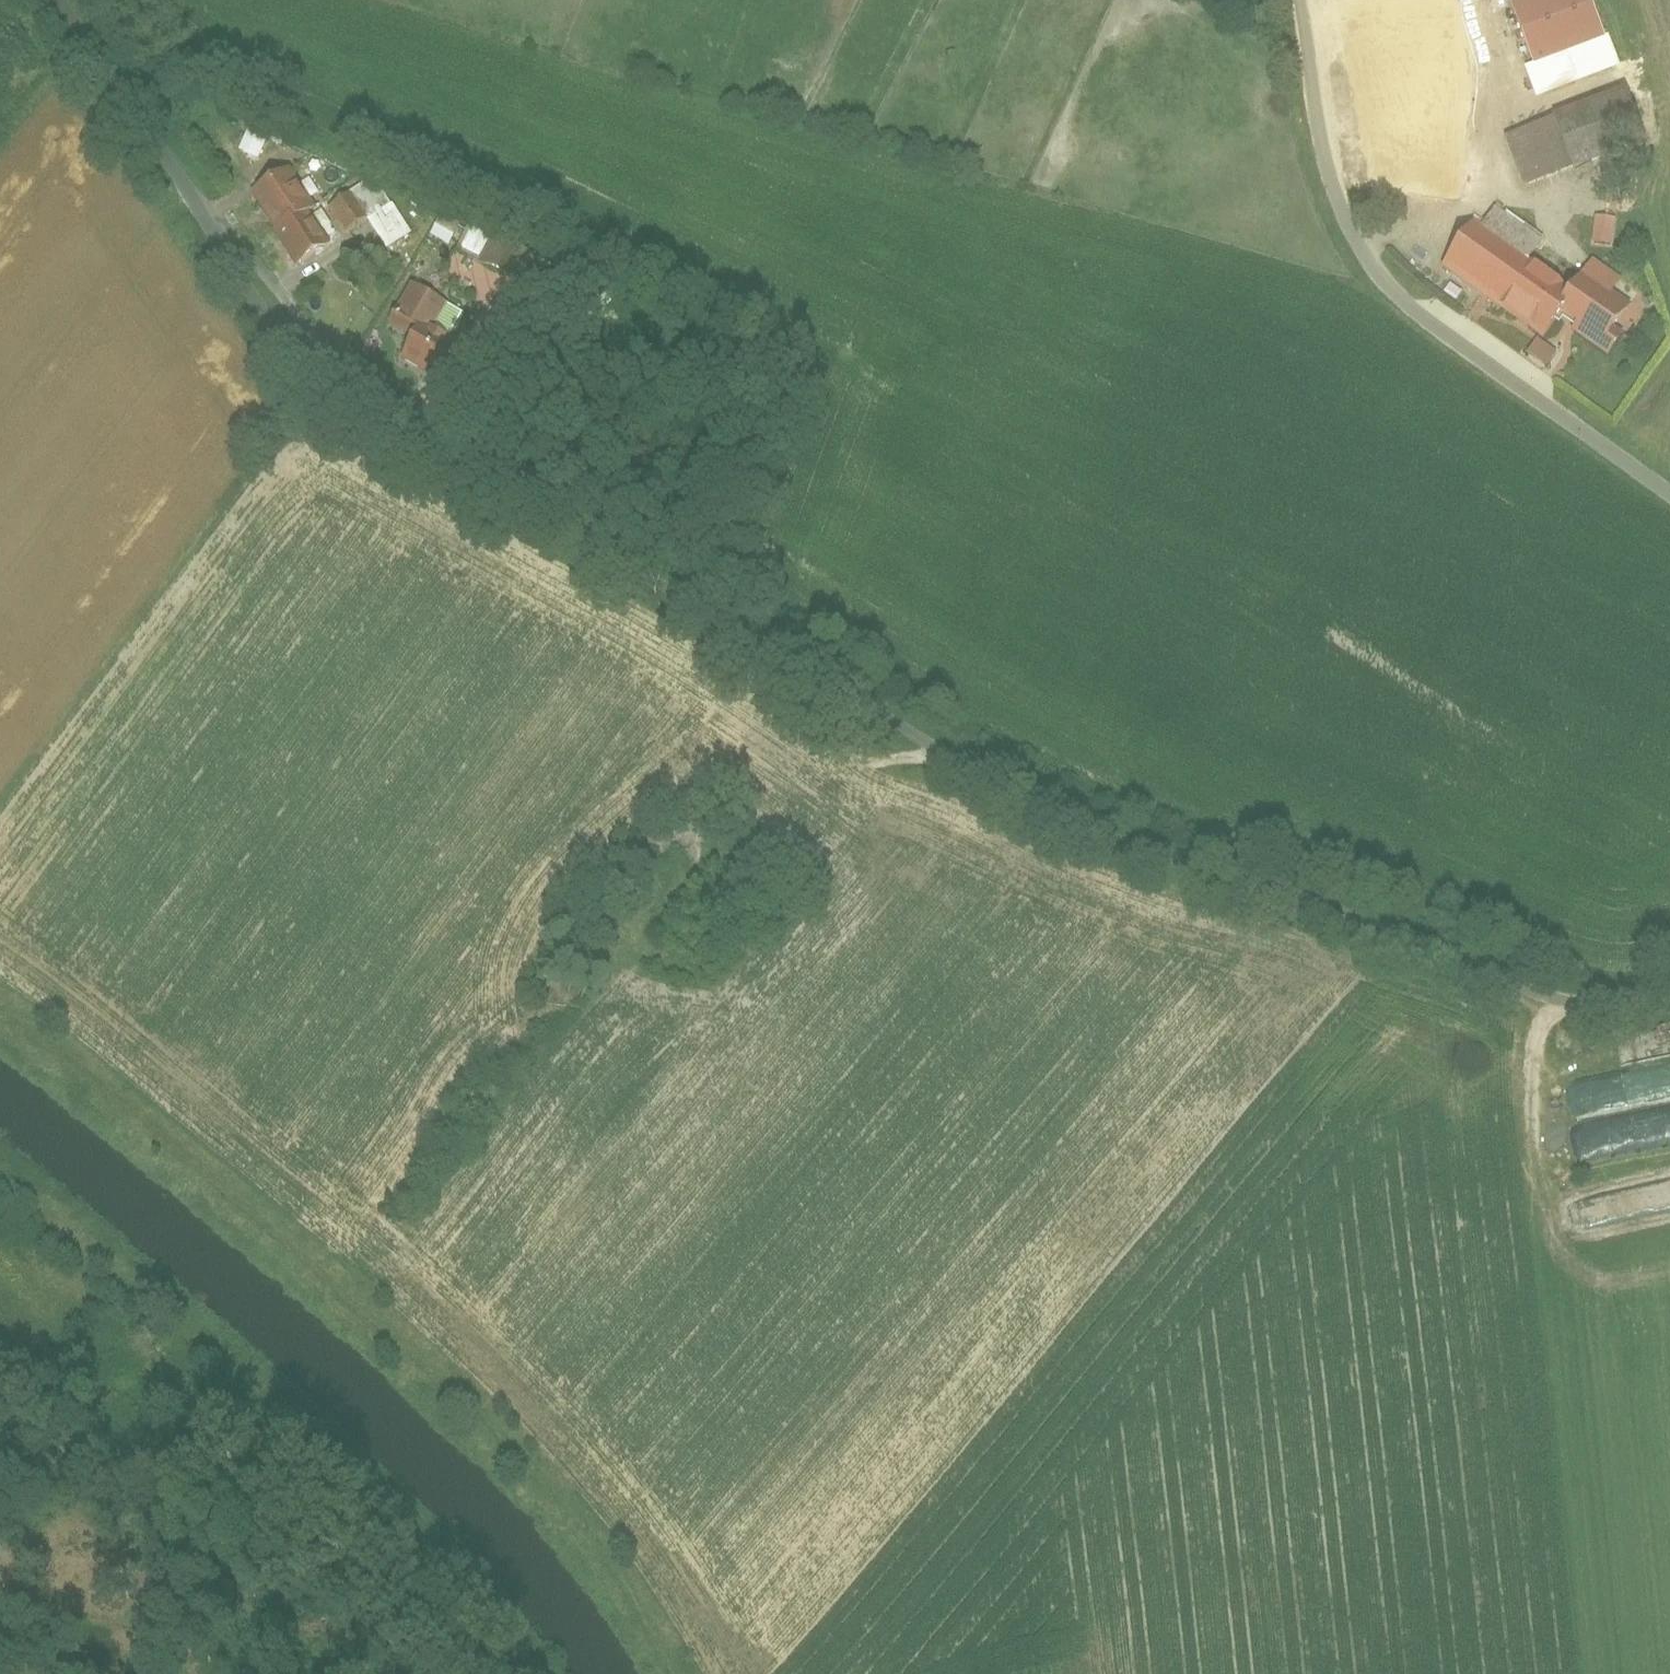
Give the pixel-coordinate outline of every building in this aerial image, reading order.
[(1506,2),(1531,67),(1599,42),(1583,0),(1510,0),(1506,2)] [(1609,86),(1635,78),(1628,57),(1602,64),(1609,86)] [(1546,121),(1566,170),(1620,148),(1601,99),(1546,121)] [(1546,121),(1504,138),(1523,186),(1566,170),(1546,121)] [(252,123),(242,150),(263,158),(274,132),(252,123)] [(287,170),(248,193),(292,267),(331,244),(287,170)] [(348,194),(328,205),(345,235),(365,223),(362,218),(348,194)] [(381,251),(407,235),(388,203),(362,218),(365,223),(381,251)] [(1489,208),(1475,229),(1522,262),(1536,242),(1489,208)] [(441,228),(461,236),(466,223),(446,215),(441,228)] [(1616,221),(1594,217),(1590,241),(1612,245),(1616,221)] [(1465,222),(1434,266),(1536,338),(1551,318),(1568,294),(1522,262),(1475,229),(1465,222)] [(490,237),(478,263),(539,292),(552,266),(490,237)] [(1611,327),(1628,304),(1609,291),(1618,278),(1592,260),(1568,294),(1551,318),(1604,355),(1620,333),(1611,327)] [(442,303),(407,284),(385,322),(404,332),(420,342),(427,329),(442,303)] [(390,357),(432,380),(453,344),(427,329),(420,342),(404,332),(390,357)] [(1543,366),(1552,350),(1529,338),(1521,353),(1543,366)]
